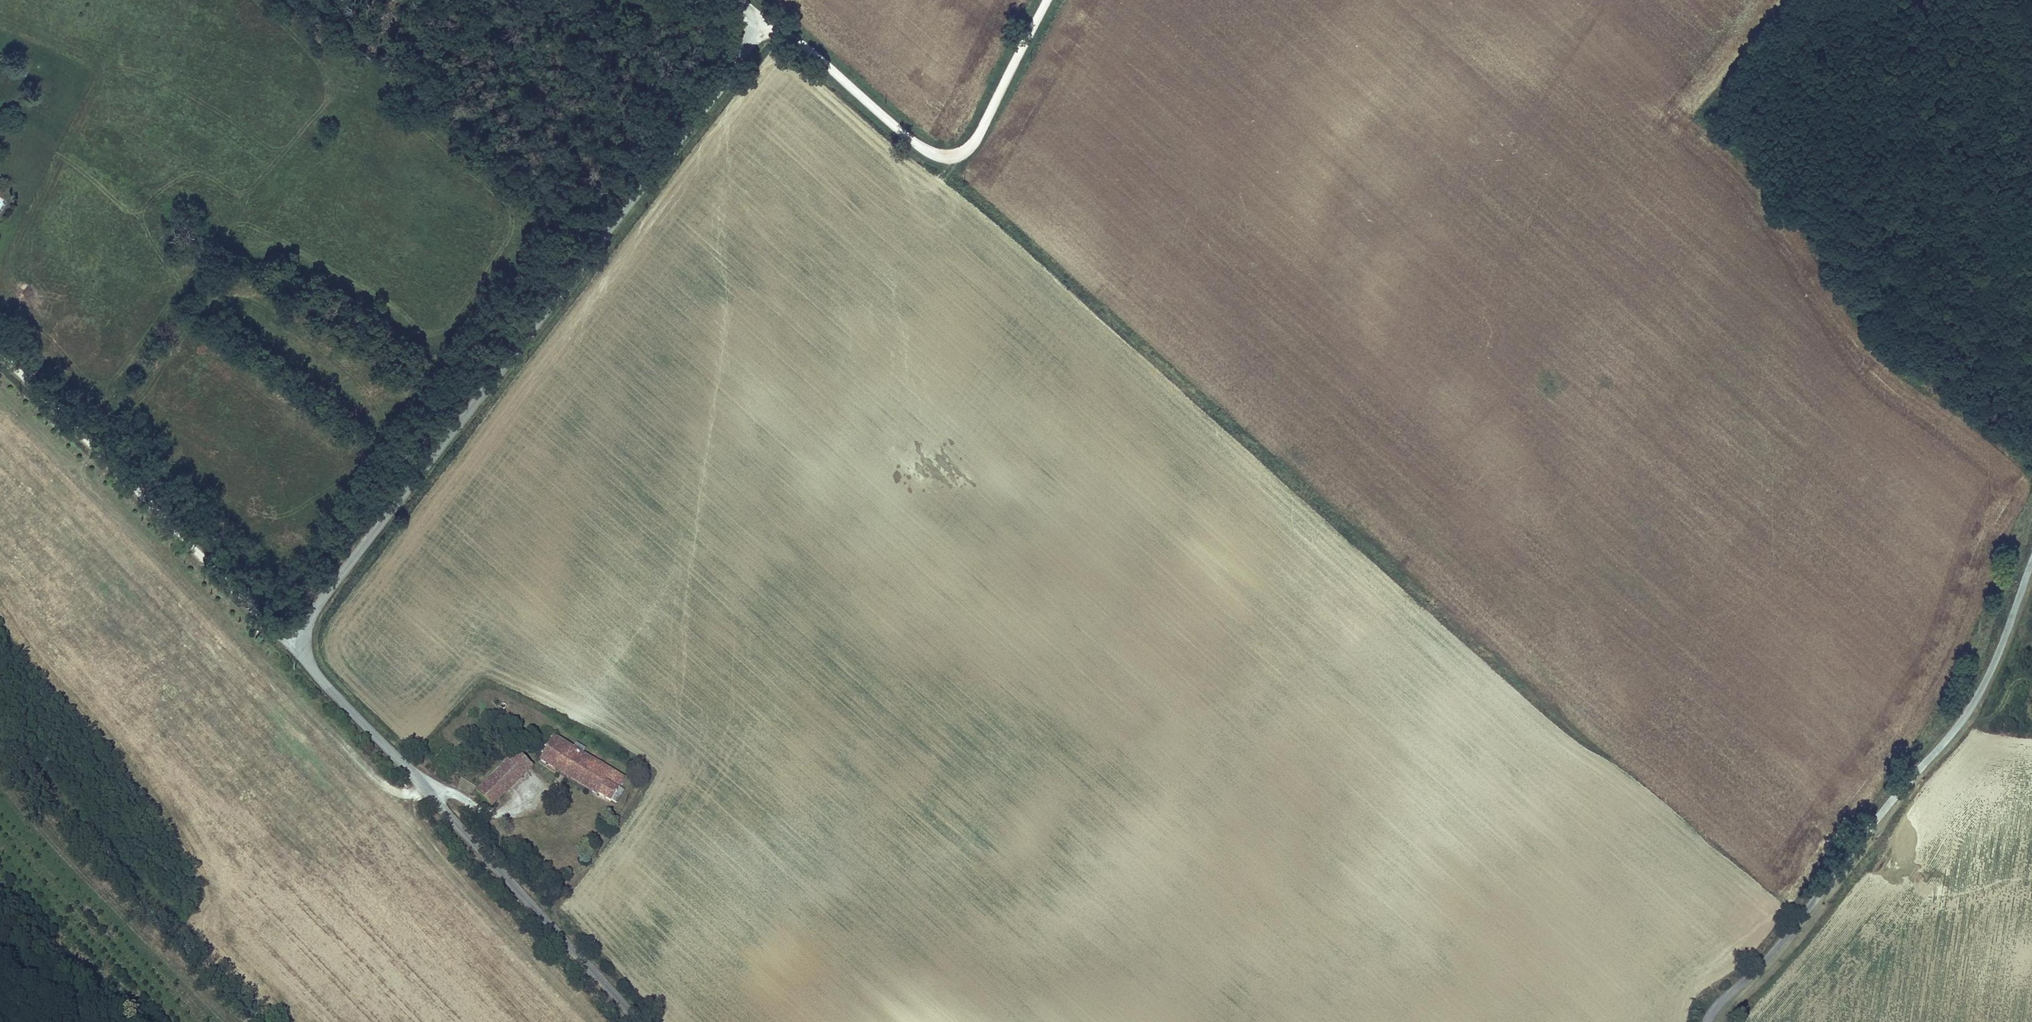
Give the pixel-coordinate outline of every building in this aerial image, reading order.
[(539,760),(559,772),(564,763),(573,768),(568,777),(579,784),(585,774),(603,785),(598,795),(610,802),(611,799),(617,802),(623,791),(618,788),(623,780),(552,738),(539,760)] [(517,750),(491,776),(506,793),(532,767),(517,750)] [(573,768),(564,763),(559,772),(568,777),(573,768)] [(603,785),(585,774),(579,784),(598,795),(603,785)] [(491,808),(506,793),(491,776),(476,791),(491,808)]
